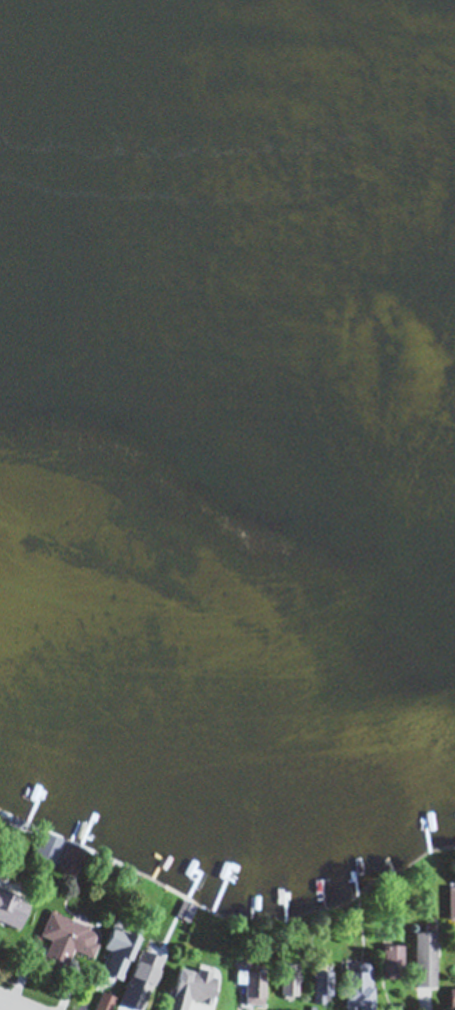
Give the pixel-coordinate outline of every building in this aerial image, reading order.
[(32,861),(77,875),(86,846),(41,832),(32,861)] [(22,926),(31,898),(0,888),(0,919),(22,926)] [(41,934),(52,938),(45,956),(70,966),(75,952),(92,959),(103,931),(50,911),(41,934)] [(110,952),(124,960),(138,935),(124,928),(110,952)] [(436,986),(436,931),(415,931),(415,986),(436,986)] [(155,966),(164,947),(150,940),(141,959),(155,966)] [(404,945),(383,945),(383,976),(404,976),(404,945)] [(345,1006),(361,1006),(361,958),(345,958),(345,1006)] [(333,964),(315,964),(315,1003),(333,1003),(333,964)] [(189,997),(210,1002),(217,973),(177,965),(167,1009),(186,1009),(189,997)] [(266,970),(245,970),(245,1003),(266,1003),(266,970)] [(298,996),(298,972),(282,972),(282,996),(298,996)]
